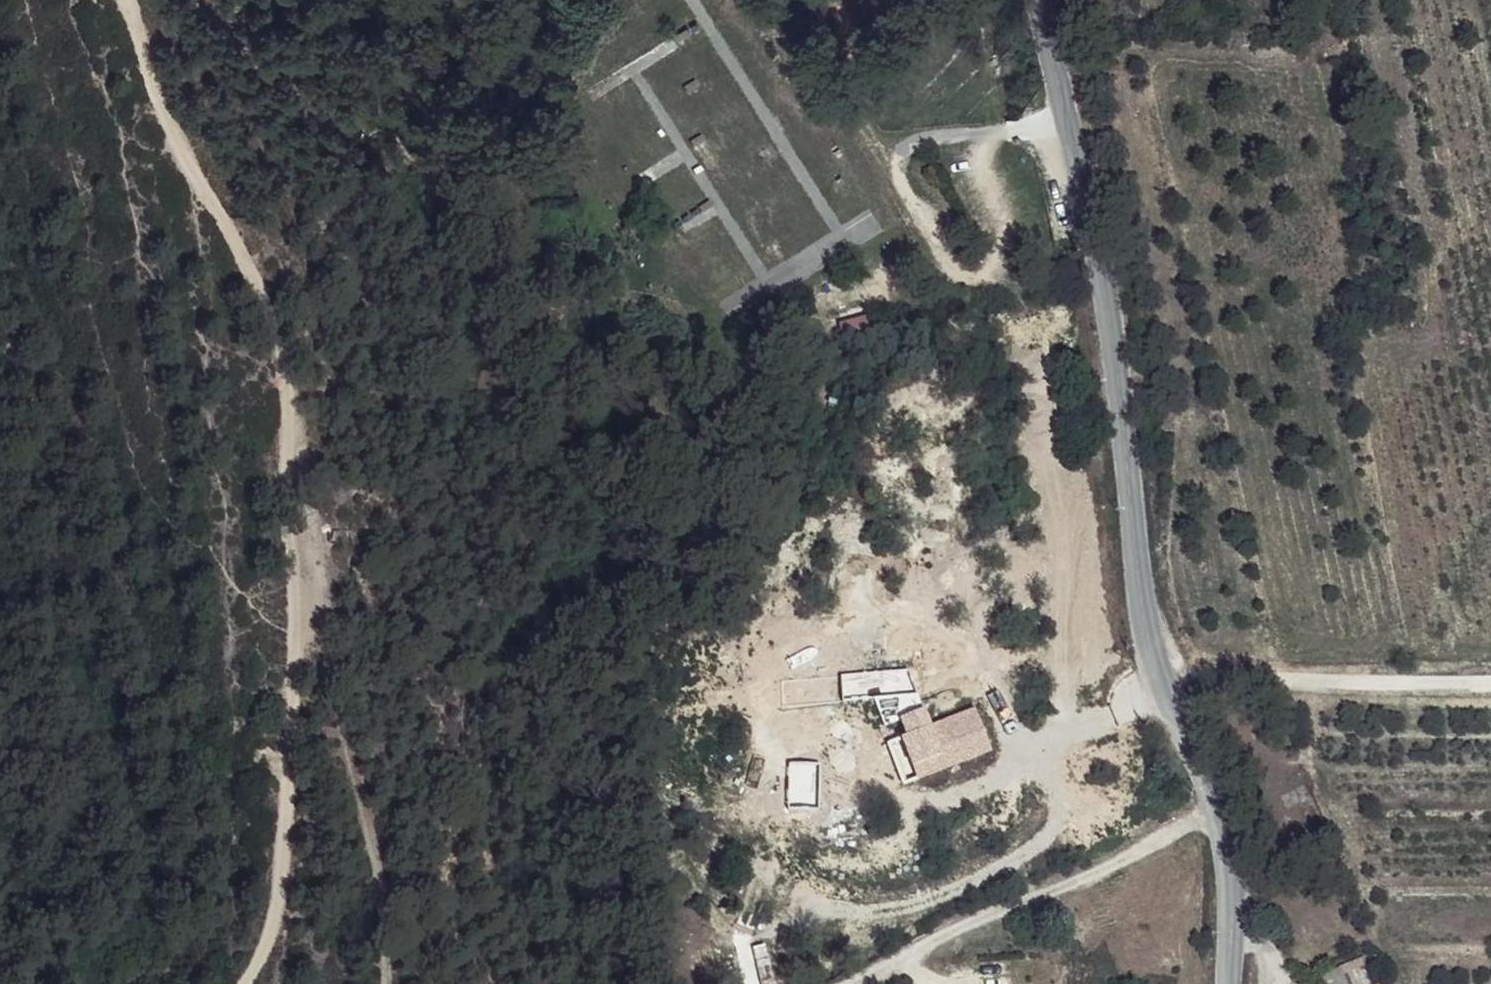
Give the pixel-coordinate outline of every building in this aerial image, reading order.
[(844,345),(873,333),(865,314),(836,326),(844,345)] [(921,837),(945,826),(926,782),(944,775),(932,745),(910,745),(901,725),(832,731),(833,747),(820,748),(830,856),(831,875),(850,867),(841,750),(882,747),(921,837)] [(1330,983),(1372,983),(1361,958),(1325,973),(1330,983)]
